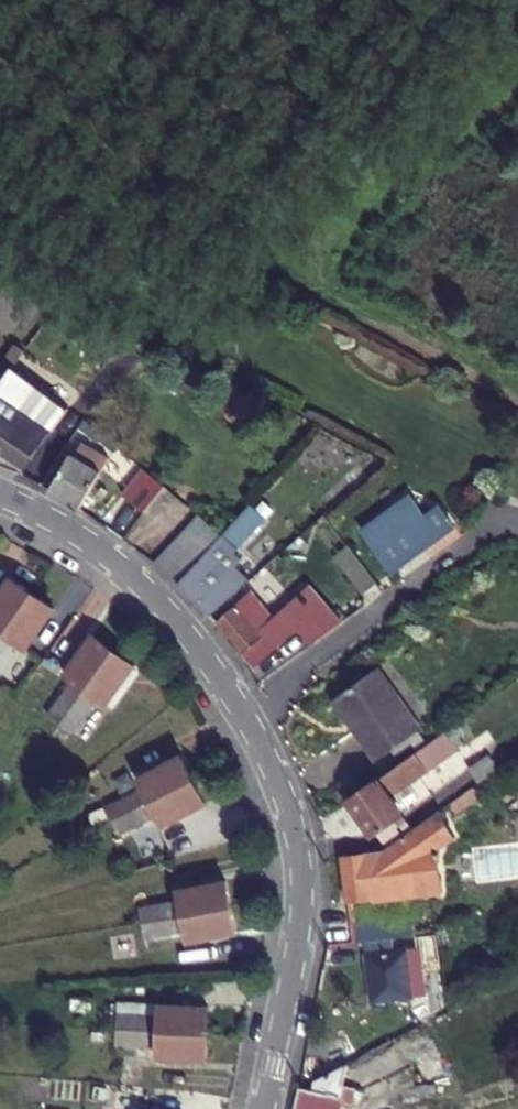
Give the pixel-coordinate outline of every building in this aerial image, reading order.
[(16,364),(18,365),(29,349),(21,343),(0,372),(0,386),(16,364)] [(24,468),(64,411),(43,396),(49,388),(18,365),(16,364),(0,386),(0,450),(24,468)] [(51,491),(81,509),(104,471),(74,453),(51,491)] [(128,496),(140,506),(157,484),(144,474),(128,496)] [(123,535),(145,554),(186,506),(164,487),(123,535)] [(366,530),(399,571),(458,525),(442,504),(429,514),(413,493),(366,530)] [(223,577),(236,564),(241,559),(227,547),(252,522),(244,514),(218,540),(208,551),(196,563),(186,574),(177,582),(210,617),(237,592),(223,577)] [(153,564),(177,582),(186,574),(196,563),(208,551),(218,540),(196,519),(185,530),(175,542),(164,553),(153,564)] [(383,586),(352,550),(339,561),(369,597),(383,586)] [(250,580),(236,564),(223,577),(237,592),(250,580)] [(300,581),(285,565),(266,582),(270,587),(273,583),(281,590),(284,587),(288,591),(300,581)] [(34,592),(14,578),(0,599),(0,641),(34,592)] [(252,593),(215,623),(246,655),(257,667),(325,606),(309,587),(274,615),(252,593)] [(30,647),(57,607),(34,592),(0,641),(0,669),(20,640),(30,647)] [(70,625),(50,662),(65,671),(85,633),(70,625)] [(61,723),(115,650),(93,634),(65,674),(76,682),(51,717),(61,723)] [(30,647),(20,640),(0,669),(0,679),(5,682),(30,647)] [(115,650),(61,723),(73,732),(98,698),(108,706),(137,665),(115,650)] [(426,733),(384,671),(344,698),(365,730),(361,733),(382,763),(426,733)] [(513,760),(498,739),(489,745),(492,750),(470,765),(482,782),(511,761),(513,760)] [(418,751),(350,799),(374,833),(404,811),(392,794),(430,768),(418,751)] [(112,821),(193,780),(180,755),(140,777),(146,789),(107,810),(112,821)] [(193,780),(112,821),(121,837),(159,817),(164,825),(206,803),(193,780)] [(387,849),(343,855),(348,901),(375,898),(374,891),(412,887),(414,895),(443,893),(453,839),(436,815),(387,849)] [(143,921),(232,904),(227,880),(179,890),(181,900),(141,909),(143,921)] [(232,904),(143,921),(146,936),(187,928),(189,940),(237,931),(232,904)] [(428,952),(440,950),(438,931),(425,933),(428,952)] [(425,995),(420,947),(368,954),(374,1001),(425,995)] [(117,1027),(207,1030),(209,1003),(160,1001),(160,1015),(117,1014),(117,1027)] [(207,1030),(117,1027),(117,1041),(159,1042),(159,1055),(207,1056),(207,1030)] [(396,1038),(301,1087),(299,1088),(294,1108),(339,1108),(342,1096),(332,1092),(405,1055),(396,1038)] [(112,1106),(114,1090),(85,1087),(83,1102),(112,1106)]
